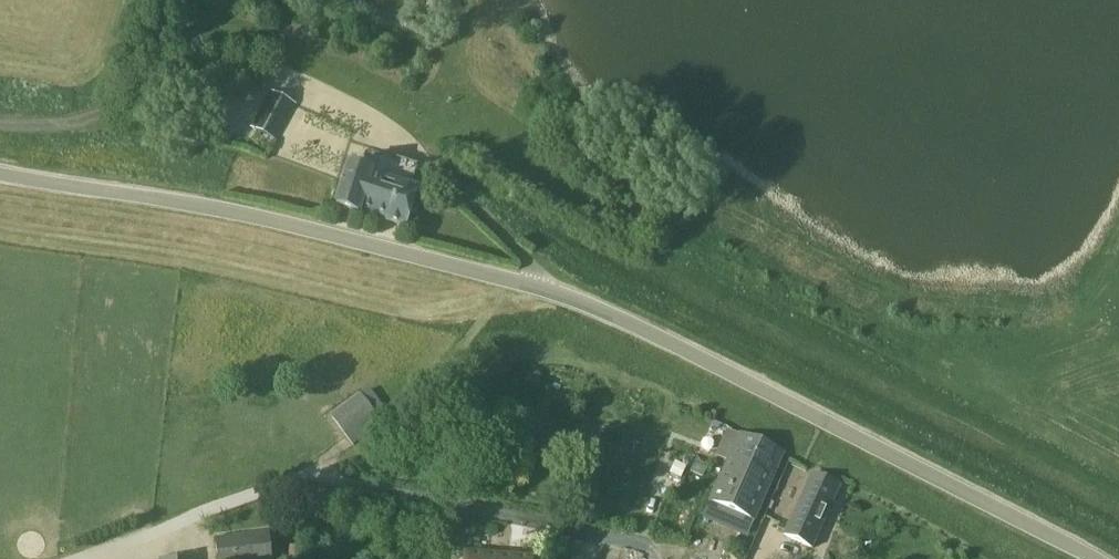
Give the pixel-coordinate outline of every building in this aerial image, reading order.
[(253,126),(275,138),(294,103),(273,91),(253,126)] [(360,213),(407,228),(419,191),(372,176),(372,174),(349,167),(336,208),(359,215),(360,213)] [(355,446),(384,424),(365,398),(336,420),(355,446)] [(784,454),(740,434),(710,502),(754,522),(784,454)] [(784,534),(812,547),(840,486),(812,473),(784,534)] [(268,533),(216,540),(218,558),(271,558),(268,533)]
